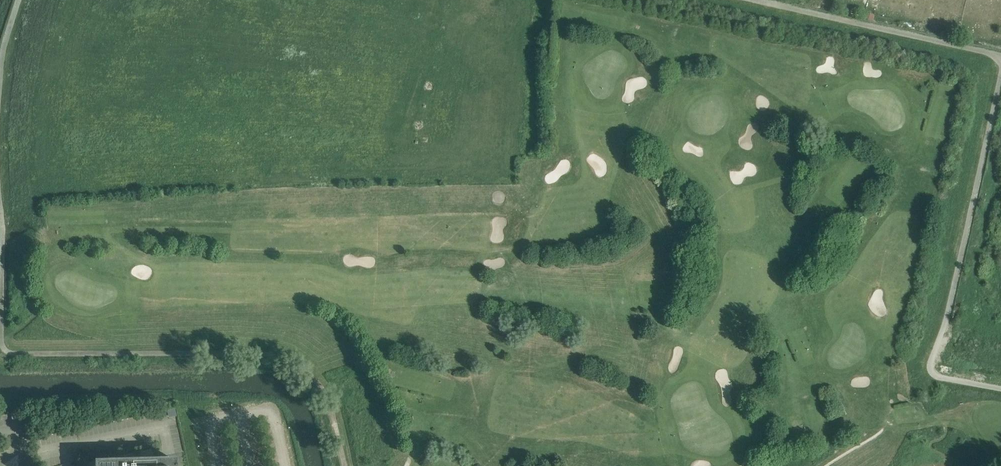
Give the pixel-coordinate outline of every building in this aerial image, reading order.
[(702,240),(694,238),(692,245),(700,247),(702,240)]
